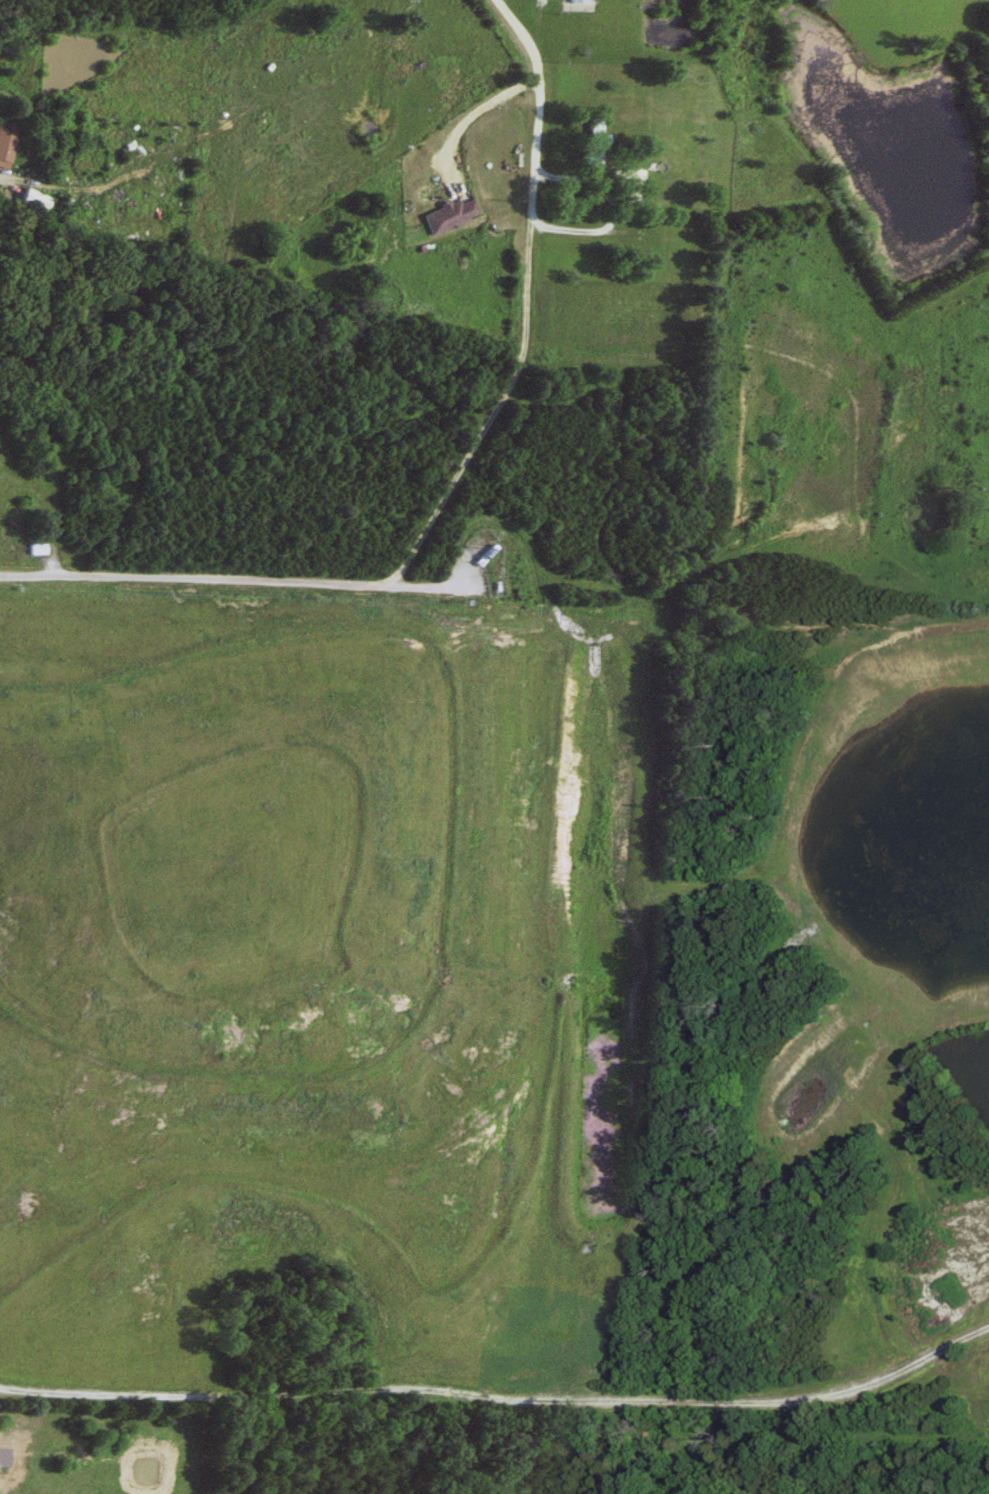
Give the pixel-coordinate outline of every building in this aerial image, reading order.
[(599,135),(599,119),(583,119),(583,171),(602,171),(602,135),(599,135)] [(7,171),(17,128),(0,124),(0,169),(7,171)] [(48,200),(22,190),(15,206),(41,216),(48,200)] [(422,217),(430,237),(481,216),(473,196),(422,217)] [(42,556),(42,546),(26,546),(26,556),(42,556)]
